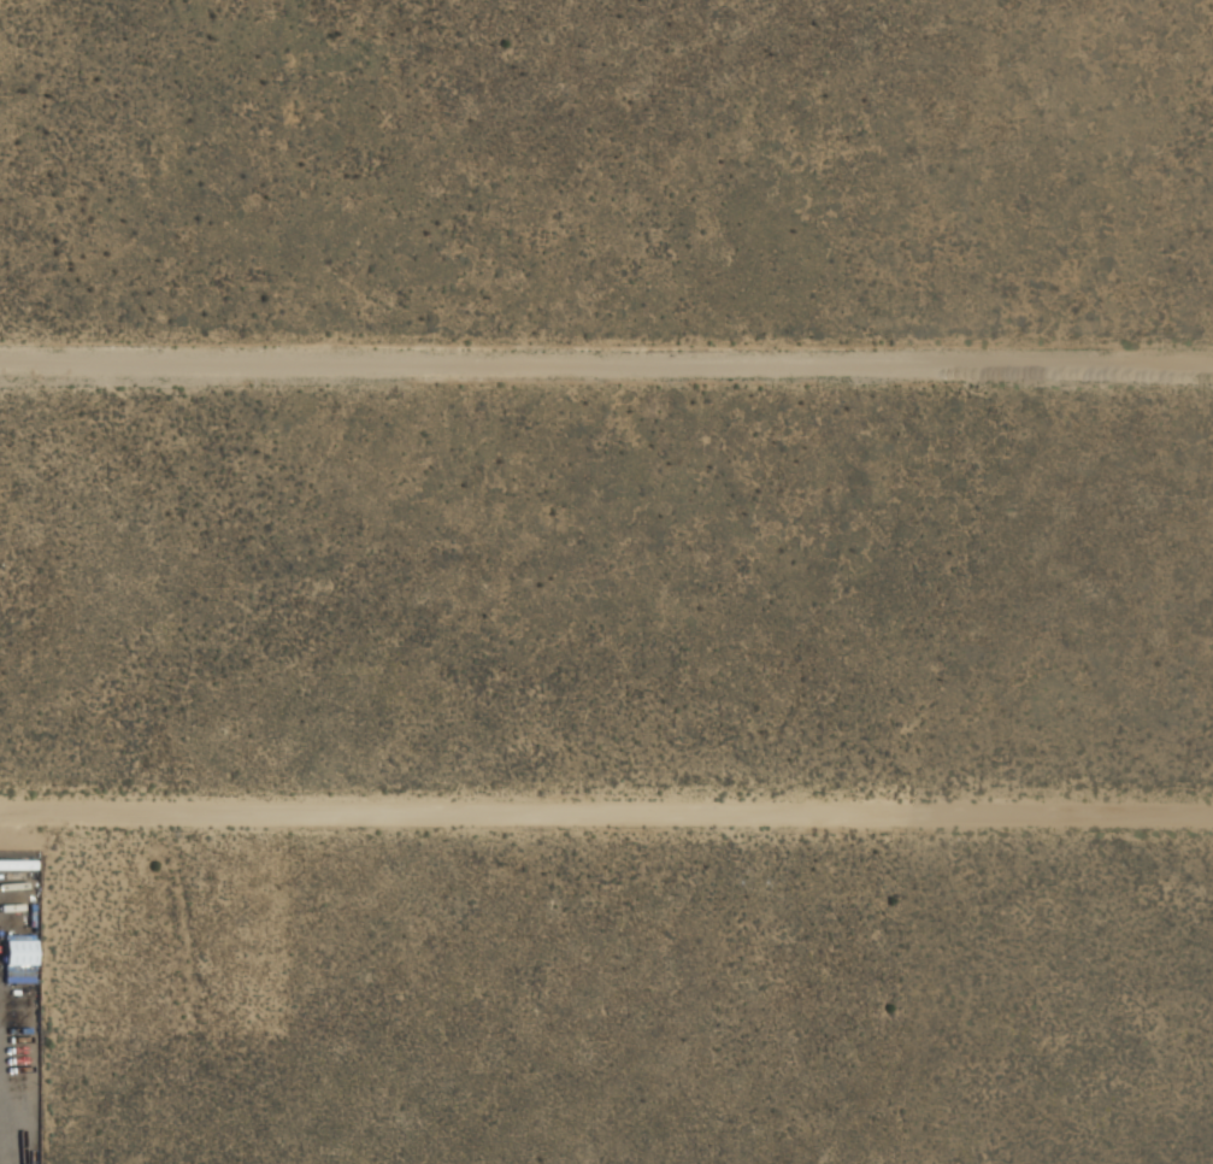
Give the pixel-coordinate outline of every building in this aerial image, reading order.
[(34,934),(2,934),(2,968),(34,968),(34,934)]
